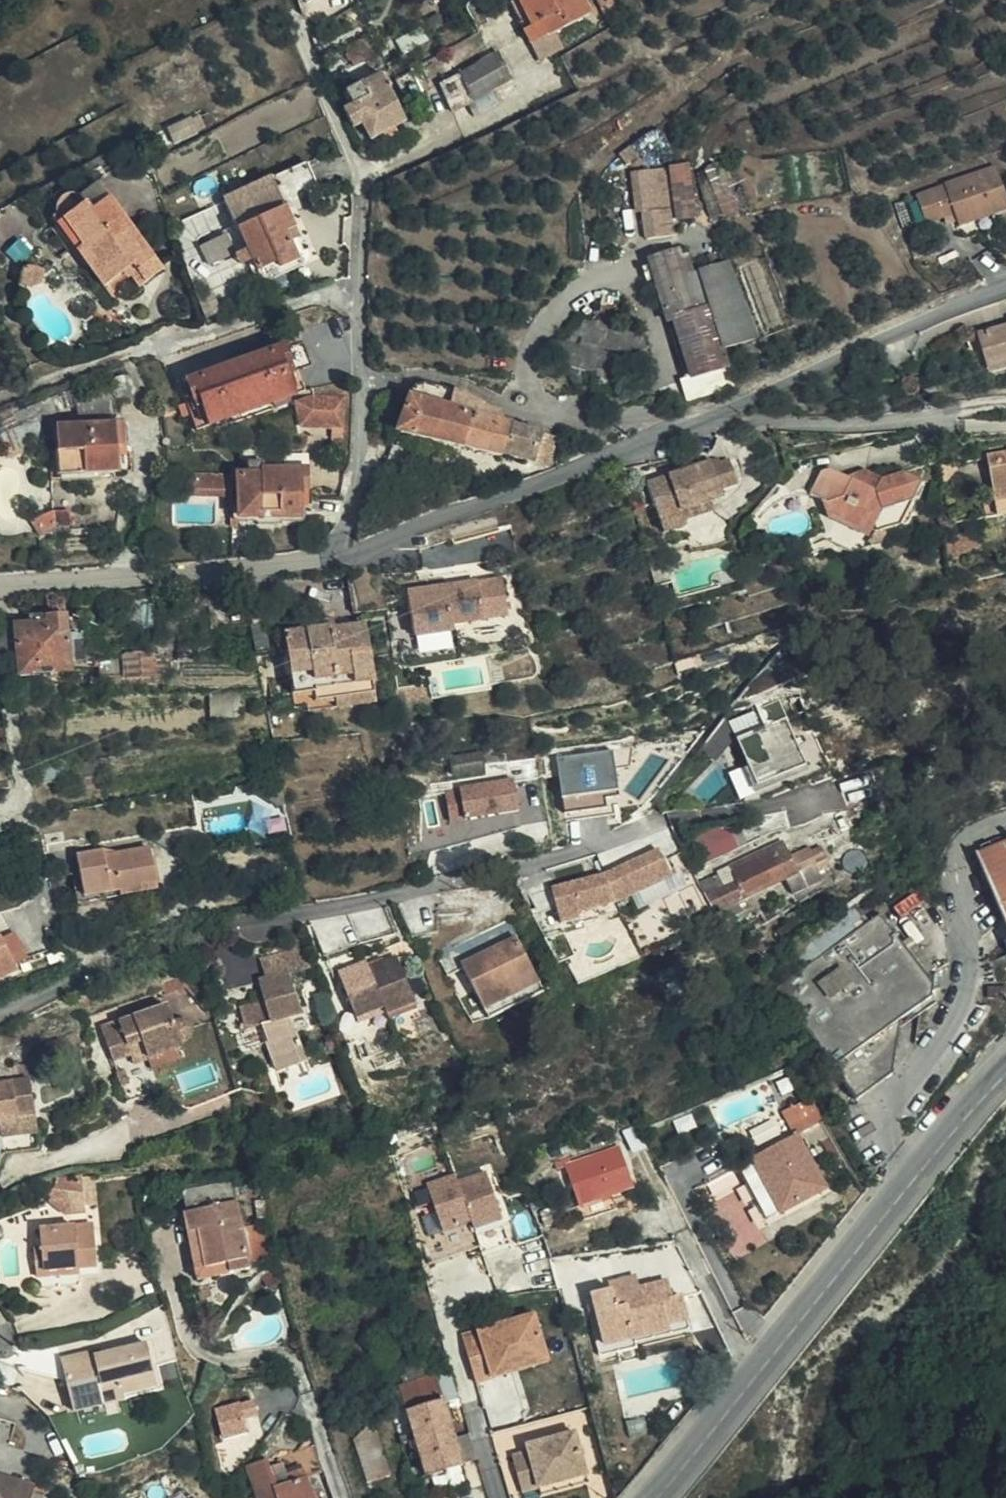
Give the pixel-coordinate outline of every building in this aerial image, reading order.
[(529,28),(515,0),(507,5),(522,33),(529,28)] [(581,0),(515,0),(529,28),(539,23),(546,36),(547,38),(554,35),(589,15),(581,0)] [(613,0),(598,0),(612,29),(624,22),(613,0)] [(529,28),(522,33),(529,46),(546,36),(539,23),(529,28)] [(561,50),(554,35),(547,38),(546,36),(529,46),(537,62),(561,50)] [(512,81),(498,53),(441,85),(454,114),(512,81)] [(381,76),(355,89),(345,94),(351,106),(343,111),(352,129),(361,124),(371,140),(404,121),(381,76)] [(619,157),(619,158),(626,166),(639,157),(632,147),(619,157)] [(656,162),(658,171),(669,170),(668,161),(656,162)] [(300,259),(292,242),(290,243),(286,233),(294,230),(285,211),(319,194),(305,163),(223,202),(257,272),(274,264),(277,270),(300,259)] [(996,168),(918,198),(928,225),(953,215),(959,229),(1005,211),(1005,197),(996,168)] [(669,170),(658,171),(634,174),(640,212),(674,208),(669,170)] [(86,204),(63,220),(82,246),(76,251),(102,288),(124,271),(129,277),(151,260),(108,199),(91,211),(86,204)] [(674,208),(640,212),(644,241),(678,236),(674,208)] [(82,246),(63,220),(56,225),(76,251),(82,246)] [(290,243),(292,242),(298,239),(294,230),(286,233),(290,243)] [(755,340),(728,265),(687,277),(679,252),(649,262),(668,325),(672,324),(690,380),(727,369),(722,350),(755,340)] [(160,272),(151,260),(129,277),(137,288),(160,272)] [(42,288),(43,272),(32,268),(21,272),(18,288),(42,288)] [(200,296),(208,317),(221,311),(213,291),(200,296)] [(563,336),(562,336),(642,357),(648,350),(642,335),(575,318),(563,336)] [(978,336),(985,365),(1005,360),(1005,328),(978,336)] [(594,376),(613,375),(614,357),(561,345),(552,364),(594,376)] [(290,368),(282,347),(181,383),(197,431),(294,396),(284,370),(290,368)] [(985,365),(988,375),(1005,370),(1005,360),(985,365)] [(615,390),(613,375),(594,376),(596,391),(615,390)] [(447,407),(452,391),(423,384),(412,387),(408,396),(447,407)] [(113,394),(112,388),(73,398),(76,407),(78,419),(120,416),(118,398),(113,394)] [(489,419),(492,410),(467,395),(452,391),(447,407),(476,416),(489,419)] [(447,407),(408,396),(394,432),(463,447),(476,416),(447,407)] [(300,427),(312,427),(343,417),(344,398),(309,397),(294,404),(300,427)] [(504,414),(492,410),(489,419),(502,422),(504,414)] [(523,420),(504,414),(502,422),(510,425),(521,428),(523,420)] [(510,425),(502,422),(489,419),(476,416),(463,447),(501,456),(510,425)] [(343,417),(312,427),(331,428),(343,429),(343,417)] [(116,474),(116,458),(115,448),(123,448),(122,424),(54,429),(58,476),(116,474)] [(556,441),(521,428),(510,425),(501,456),(548,469),(556,441)] [(343,429),(331,428),(331,437),(343,438),(343,429)] [(1004,453),(986,456),(995,504),(1005,503),(1005,458),(1004,453)] [(675,469),(645,479),(652,502),(661,528),(684,521),(682,516),(679,507),(707,497),(720,493),(718,484),(735,479),(727,456),(718,459),(716,455),(687,465),(675,469)] [(262,475),(262,470),(261,465),(248,465),(247,474),(262,475)] [(306,470),(262,470),(262,475),(247,474),(235,474),(235,519),(256,519),(256,515),(279,515),(279,519),(300,519),(300,492),(306,492),(306,470)] [(873,523),(875,530),(876,533),(883,531),(900,526),(881,515),(882,512),(913,503),(921,487),(920,481),(902,473),(881,480),(864,472),(853,476),(853,481),(851,481),(832,470),(821,473),(810,496),(828,504),(832,517),(856,529),(873,523)] [(229,493),(230,474),(185,471),(184,491),(229,493)] [(707,497),(679,507),(682,516),(710,507),(707,497)] [(900,526),(913,503),(882,512),(881,515),(900,526)] [(995,504),(998,517),(1005,516),(1005,503),(995,504)] [(70,527),(69,511),(52,512),(31,523),(39,537),(57,526),(70,527)] [(279,527),(279,519),(279,515),(256,515),(256,519),(256,526),(279,527)] [(876,533),(875,530),(867,545),(873,549),(881,546),(887,534),(883,531),(876,533)] [(453,565),(430,569),(431,576),(453,573),(453,565)] [(406,590),(412,635),(450,630),(450,623),(481,618),(481,617),(506,614),(501,576),(475,580),(406,590)] [(249,626),(245,602),(209,606),(210,630),(249,626)] [(68,666),(65,616),(44,617),(44,623),(14,626),(16,669),(68,666)] [(316,621),(317,630),(334,628),(333,619),(316,621)] [(334,628),(317,630),(282,634),(294,709),(307,707),(307,711),(375,702),(365,624),(334,628)] [(152,674),(151,656),(124,658),(124,663),(97,664),(98,678),(152,674)] [(430,684),(398,689),(401,705),(433,700),(430,684)] [(741,797),(828,765),(814,726),(788,736),(775,701),(731,717),(749,764),(731,771),(741,797)] [(620,793),(614,749),(559,756),(566,811),(608,805),(607,795),(620,793)] [(483,773),(481,753),(449,758),(452,777),(483,773)] [(521,811),(516,779),(448,789),(453,822),(521,811)] [(839,781),(786,792),(792,819),(845,809),(839,781)] [(257,819),(286,815),(282,792),(254,797),(257,819)] [(732,830),(705,843),(712,858),(739,845),(732,830)] [(977,851),(1005,922),(1005,839),(977,851)] [(794,895),(825,881),(817,865),(828,860),(822,847),(812,852),(809,847),(791,856),(784,842),(718,873),(724,886),(707,894),(715,911),(786,879),(794,895)] [(666,848),(660,851),(672,877),(631,896),(635,905),(683,883),(666,848)] [(104,859),(103,852),(76,857),(83,897),(117,890),(118,896),(156,890),(149,850),(104,859)] [(660,851),(606,876),(616,903),(631,896),(672,877),(660,851)] [(718,873),(701,880),(707,894),(724,886),(718,873)] [(616,903),(606,876),(554,895),(566,927),(578,922),(576,918),(616,903)] [(620,912),(616,903),(576,918),(578,922),(566,927),(568,931),(620,912)] [(934,987),(881,913),(778,988),(857,1100),(892,1076),(901,1020),(932,999),(934,987)] [(0,938),(0,980),(16,972),(13,967),(2,942),(0,937),(0,938)] [(13,937),(2,942),(13,967),(25,961),(13,937)] [(540,982),(519,939),(464,965),(486,1009),(540,982)] [(315,967),(306,946),(270,954),(275,976),(289,973),(315,967)] [(450,977),(466,969),(457,951),(441,959),(450,977)] [(396,958),(368,970),(386,1011),(389,1019),(417,1006),(396,958)] [(365,963),(337,975),(358,1024),(386,1011),(368,970),(365,963)] [(304,1016),(289,973),(275,976),(260,980),(262,992),(252,994),(254,1004),(239,1008),(246,1030),(259,1026),(265,1043),(275,1073),(307,1061),(297,1034),(296,1034),(291,1020),(304,1016)] [(540,982),(486,1009),(492,1021),(546,994),(540,982)] [(113,1062),(129,1057),(144,1051),(146,1059),(176,1047),(182,1045),(180,1039),(186,1037),(189,1033),(190,1029),(188,1024),(184,1021),(180,1021),(174,1023),(168,1006),(102,1028),(113,1062)] [(259,1026),(246,1030),(239,1032),(246,1050),(265,1043),(259,1026)] [(180,1060),(176,1047),(146,1059),(147,1061),(150,1071),(180,1060)] [(144,1051),(129,1057),(133,1067),(147,1061),(146,1059),(144,1051)] [(29,1066),(17,1067),(19,1082),(30,1081),(29,1066)] [(0,1069),(0,1124),(1,1124),(1,1119),(16,1117),(33,1115),(30,1081),(19,1082),(17,1067),(0,1069)] [(157,1091),(150,1071),(120,1081),(126,1101),(157,1091)] [(0,1124),(0,1136),(6,1135),(17,1134),(16,1117),(1,1119),(1,1124),(0,1124)] [(793,1129),(805,1153),(824,1144),(812,1120),(793,1129)] [(17,1134),(6,1135),(8,1156),(38,1152),(36,1132),(17,1134)] [(565,1167),(580,1207),(611,1196),(633,1188),(617,1146),(564,1165),(563,1161),(554,1164),(556,1170),(565,1167)] [(824,1191),(805,1153),(761,1176),(781,1213),(824,1191)] [(458,1172),(428,1180),(436,1210),(425,1213),(433,1247),(506,1228),(491,1169),(459,1177),(458,1172)] [(92,1176),(81,1177),(84,1206),(95,1205),(92,1176)] [(81,1177),(60,1179),(59,1184),(57,1188),(56,1191),(53,1193),(51,1195),(49,1196),(46,1198),(64,1214),(85,1212),(84,1206),(81,1177)] [(231,1184),(204,1190),(209,1208),(236,1203),(231,1184)] [(209,1208),(204,1190),(184,1193),(187,1212),(209,1208)] [(611,1196),(580,1207),(584,1220),(616,1209),(611,1196)] [(209,1208),(223,1265),(228,1264),(230,1275),(249,1272),(236,1203),(209,1208)] [(205,1269),(223,1265),(209,1208),(187,1212),(184,1212),(188,1234),(198,1232),(205,1269)] [(82,1287),(81,1279),(81,1271),(97,1269),(94,1226),(40,1230),(42,1251),(33,1252),(37,1292),(82,1287)] [(225,1276),(223,1265),(205,1269),(198,1232),(188,1234),(194,1271),(197,1281),(225,1276)] [(81,1271),(81,1279),(98,1277),(97,1269),(81,1271)] [(627,1291),(637,1289),(634,1277),(610,1282),(612,1290),(626,1287),(627,1291)] [(668,1281),(637,1289),(627,1291),(626,1287),(612,1290),(592,1295),(604,1345),(688,1324),(681,1296),(672,1299),(668,1281)] [(536,1316),(463,1337),(477,1384),(495,1379),(491,1367),(546,1352),(536,1316)] [(99,1350),(61,1359),(72,1411),(124,1400),(122,1394),(156,1386),(152,1369),(147,1346),(101,1356),(99,1350)] [(546,1352),(491,1367),(495,1379),(550,1364),(546,1352)] [(173,1365),(159,1368),(162,1382),(176,1379),(173,1365)] [(122,1394),(124,1400),(163,1391),(158,1367),(152,1369),(156,1386),(122,1394)] [(217,1373),(210,1369),(204,1379),(212,1384),(217,1373)] [(453,1430),(436,1375),(400,1386),(404,1400),(414,1432),(416,1439),(453,1430)] [(400,1386),(394,1387),(397,1402),(404,1400),(400,1386)] [(258,1417),(255,1402),(240,1406),(240,1404),(215,1410),(223,1440),(248,1434),(244,1420),(258,1417)] [(367,1484),(390,1478),(376,1423),(355,1441),(367,1484)] [(453,1430),(416,1439),(427,1476),(430,1474),(460,1465),(464,1465),(456,1438),(453,1430)] [(411,1440),(416,1439),(414,1432),(402,1435),(403,1442),(411,1440)] [(529,1453),(513,1457),(522,1494),(539,1489),(587,1476),(576,1433),(527,1447),(529,1453)] [(471,1434),(456,1438),(464,1465),(479,1460),(471,1434)] [(416,1439),(411,1440),(422,1477),(427,1476),(416,1439)] [(305,1469),(308,1478),(324,1472),(315,1446),(299,1450),(305,1469)] [(276,1487),(270,1466),(268,1459),(250,1465),(247,1466),(247,1468),(257,1497),(279,1497),(276,1487)] [(276,1487),(308,1478),(305,1469),(287,1473),(283,1462),(270,1466),(276,1487)] [(460,1465),(430,1474),(436,1493),(466,1485),(460,1465)] [(0,1476),(0,1497),(31,1497),(35,1486),(0,1476)] [(590,1484),(587,1476),(539,1489),(542,1497),(590,1484)] [(279,1497),(314,1497),(308,1478),(276,1487),(279,1497)]
